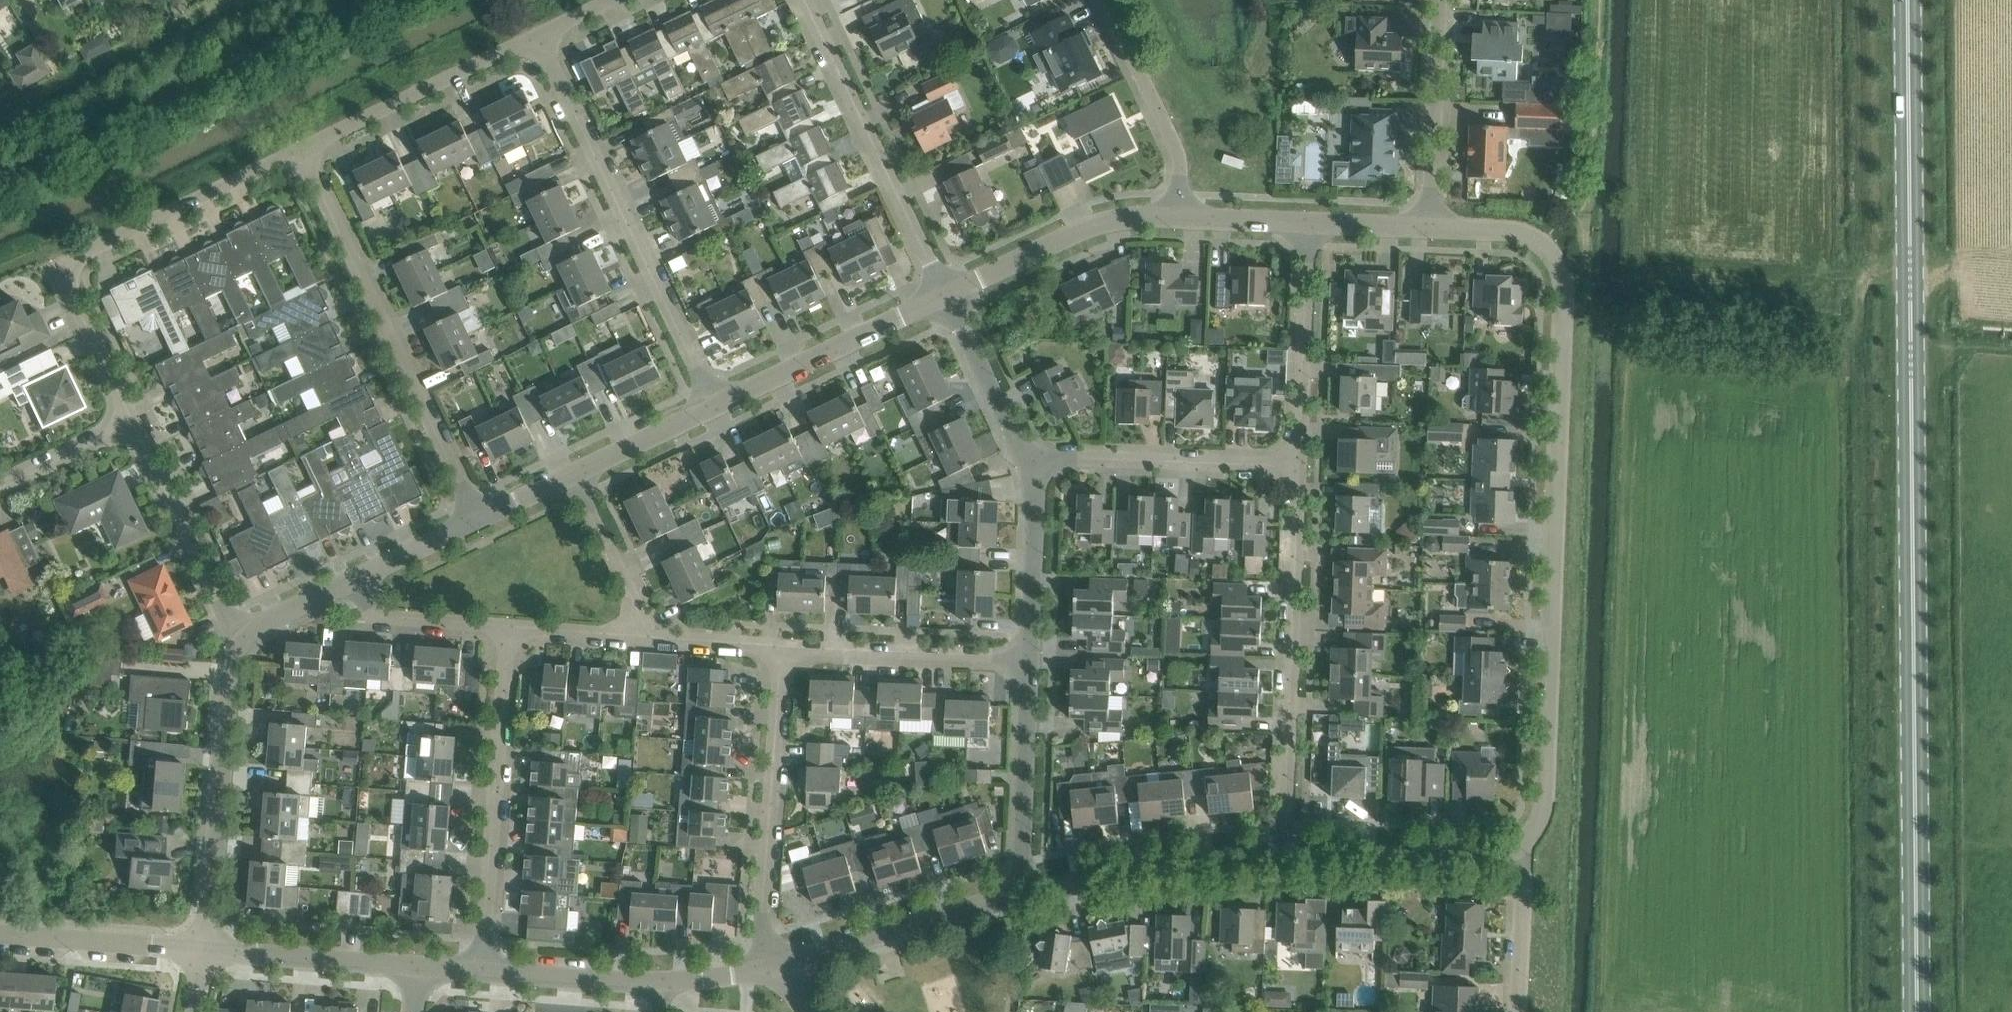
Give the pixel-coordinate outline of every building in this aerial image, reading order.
[(62,9),(79,0),(57,0),(62,9)] [(186,11),(187,4),(186,0),(171,0),(169,6),(173,13),(180,14),(186,11)] [(758,58),(730,0),(715,0),(717,4),(693,15),(706,43),(707,42),(726,33),(741,65),(758,58)] [(765,54),(773,50),(768,38),(762,36),(754,20),(779,8),(775,0),(730,0),(758,58),(765,54)] [(917,27),(925,22),(914,0),(899,0),(863,17),(869,30),(868,30),(871,36),(873,35),(876,41),(878,40),(887,60),(911,49),(918,62),(939,51),(932,36),(919,42),(913,29),(917,27)] [(1582,6),(1552,5),(1551,12),(1582,14),(1582,6)] [(693,15),(691,11),(679,17),(681,21),(657,32),(657,33),(670,60),(671,60),(690,50),(705,83),(722,75),(707,42),(706,43),(693,15)] [(1582,15),(1572,14),(1571,21),(1576,25),(1582,26),(1582,15)] [(1085,44),(1080,34),(1079,35),(1070,15),(1032,33),(1041,53),(1035,56),(1044,74),(1052,70),(1062,92),(1078,84),(1079,87),(1103,75),(1087,43),(1085,44)] [(1534,15),(1533,24),(1547,24),(1548,16),(1534,15)] [(1387,19),(1367,18),(1347,17),(1346,42),(1354,51),(1358,51),(1357,68),(1401,70),(1403,34),(1387,34),(1387,19)] [(1518,45),(1519,24),(1484,22),(1484,36),(1474,36),(1474,60),(1479,60),(1478,75),(1493,76),(1493,80),(1505,81),(1504,101),(1565,104),(1566,78),(1533,77),(1533,81),(1517,80),(1518,62),(1523,62),(1524,45),(1518,45)] [(657,33),(657,32),(655,28),(643,34),(645,38),(621,50),(634,77),(654,67),(669,100),(686,92),(671,60),(670,60),(657,33)] [(991,41),(988,52),(992,61),(1002,64),(1016,57),(1019,47),(1015,39),(1004,35),(991,41)] [(22,65),(8,73),(19,90),(50,72),(34,43),(16,54),(22,65)] [(621,50),(619,45),(607,51),(609,56),(584,67),(597,95),(622,83),(630,99),(627,105),(633,117),(650,109),(634,77),(621,50)] [(772,105),(799,91),(788,68),(792,66),(786,53),(722,84),(730,100),(763,85),(772,105)] [(926,151),(944,143),(952,139),(946,128),(959,122),(954,111),(967,105),(958,88),(960,87),(952,72),(942,77),(924,85),(931,99),(914,108),(918,115),(915,117),(920,128),(916,130),(926,151)] [(709,90),(714,99),(724,94),(720,85),(709,90)] [(817,128),(816,127),(805,104),(809,102),(804,89),(799,91),(772,105),(739,120),(747,137),(780,121),(789,141),(817,128)] [(520,133),(523,132),(541,123),(525,91),(504,101),(520,133)] [(1064,155),(1040,166),(1044,174),(1049,185),(1051,191),(1052,192),(1076,181),(1076,180),(1084,176),(1086,180),(1111,169),(1107,162),(1135,148),(1126,130),(1124,131),(1118,119),(1123,117),(1113,97),(1095,106),(1066,119),(1076,139),(1080,137),(1091,159),(1079,165),(1071,169),(1068,163),(1064,155)] [(1354,106),(1372,107),(1372,98),(1338,97),(1338,105),(1354,106)] [(499,144),(520,133),(504,101),(483,111),(492,131),(482,136),(493,160),(505,155),(499,144)] [(1516,128),(1516,129),(1564,131),(1565,106),(1517,104),(1516,128)] [(654,130),(633,140),(636,147),(633,149),(639,162),(679,143),(687,139),(678,120),(672,108),(666,111),(648,119),(654,130)] [(1397,111),(1377,110),(1371,110),(1371,117),(1354,116),(1353,163),(1334,163),(1333,184),(1366,186),(1366,178),(1382,179),(1382,173),(1397,174),(1399,137),(1396,137),(1397,111)] [(493,160),(482,136),(471,141),(461,121),(440,131),(456,164),(477,154),(482,166),(493,160)] [(789,141),(756,156),(764,173),(784,163),(793,183),(806,176),(807,177),(834,164),(834,163),(822,140),(827,138),(821,125),(816,127),(817,128),(789,141)] [(1471,126),(1469,178),(1490,179),(1506,179),(1507,159),(1508,138),(1530,139),(1530,145),(1563,146),(1564,131),(1516,129),(1516,128),(1491,127),(1471,126)] [(435,174),(456,164),(440,131),(419,142),(429,161),(418,167),(430,191),(441,186),(435,174)] [(984,163),(1014,149),(1007,134),(977,148),(984,163)] [(1291,137),(1280,137),(1278,137),(1277,182),(1295,183),(1295,166),(1290,166),(1291,137)] [(702,170),(697,161),(696,158),(688,162),(679,143),(639,162),(645,175),(649,174),(652,181),(673,171),(678,181),(702,170)] [(430,191),(418,167),(407,172),(397,152),(376,162),(392,195),(413,185),(418,196),(430,191)] [(755,159),(746,164),(751,173),(760,168),(755,159)] [(814,193),(824,214),(852,201),(840,176),(844,174),(838,161),(834,163),(834,164),(807,177),(806,176),(793,183),(774,192),(782,209),(814,193)] [(371,205),(392,195),(376,162),(355,172),(365,192),(354,197),(366,222),(377,216),(371,205)] [(536,184),(537,185),(555,175),(550,164),(525,176),(531,187),(536,184)] [(994,206),(985,188),(976,167),(946,182),(955,201),(951,203),(960,223),(973,217),(976,222),(979,225),(983,225),(986,224),(988,221),(989,218),(988,214),(986,210),(994,206)] [(716,200),(706,179),(702,170),(678,181),(683,191),(662,201),(665,208),(662,210),(668,223),(716,200)] [(542,195),(537,185),(536,184),(531,187),(512,196),(517,207),(529,202),(539,222),(572,207),(561,185),(542,195)] [(733,216),(725,219),(716,200),(668,223),(675,236),(678,235),(681,242),(702,232),(707,242),(708,243),(738,228),(733,216)] [(281,208),(278,209),(278,207),(277,206),(274,206),(273,206),(271,206),(269,207),(267,210),(267,212),(267,214),(248,223),(268,263),(285,255),(301,289),(317,282),(281,208)] [(543,260),(567,248),(562,237),(582,228),(572,207),(539,222),(549,243),(537,249),(543,260)] [(869,231),(850,240),(869,280),(882,273),(881,270),(888,267),(878,246),(888,241),(890,245),(891,245),(877,217),(865,223),(869,231)] [(248,223),(246,225),(245,223),(244,222),(243,222),(241,221),(239,222),(236,223),(234,225),(234,228),(234,230),(226,234),(227,238),(217,243),(235,279),(236,279),(253,271),(271,310),(286,302),(268,263),(248,223)] [(406,286),(439,270),(429,250),(440,244),(435,233),(410,244),(416,255),(396,265),(406,286)] [(856,286),(869,280),(850,240),(849,241),(831,250),(827,241),(816,247),(827,270),(837,266),(847,286),(855,283),(856,286)] [(217,243),(215,244),(214,242),(213,241),(211,241),(209,241),(206,243),(204,244),(203,246),(204,249),(185,258),(204,299),(205,299),(222,291),(238,325),(243,323),(254,318),(236,279),(235,279),(217,243)] [(704,272),(713,268),(702,245),(684,254),(689,266),(699,261),(704,272)] [(817,275),(827,270),(816,247),(804,252),(808,260),(789,270),(808,309),(822,303),(820,300),(827,296),(817,275)] [(569,286),(602,270),(592,249),(572,259),(567,248),(543,260),(548,271),(559,265),(569,286)] [(185,258),(183,259),(180,257),(177,257),(175,257),(173,258),(172,259),(171,260),(170,261),(170,262),(171,265),(153,273),(153,274),(172,314),(189,306),(206,341),(222,333),(217,323),(205,299),(204,299),(185,258)] [(1080,279),(1063,287),(1071,305),(1074,311),(1076,315),(1086,311),(1100,304),(1103,311),(1131,298),(1131,286),(1132,266),(1117,266),(1115,267),(1113,263),(1100,270),(1088,275),(1087,273),(1080,277),(1080,279)] [(1144,299),(1144,303),(1145,303),(1172,304),(1181,305),(1181,303),(1198,304),(1198,297),(1199,277),(1182,277),(1182,265),(1149,263),(1148,279),(1145,279),(1144,299)] [(774,267),(755,276),(766,300),(777,295),(787,316),(794,312),(795,316),(808,309),(789,270),(778,275),(774,267)] [(1241,273),(1218,272),(1217,309),(1236,309),(1237,304),(1267,305),(1267,292),(1271,292),(1272,268),(1241,267),(1241,273)] [(137,277),(110,290),(111,294),(121,313),(127,326),(138,320),(143,329),(150,332),(160,327),(173,356),(189,349),(172,314),(153,274),(153,273),(151,270),(148,271),(147,270),(146,269),(145,268),(143,268),(142,269),(140,269),(138,270),(137,271),(136,272),(136,274),(136,275),(137,277)] [(441,309),(465,297),(460,286),(449,291),(439,270),(406,286),(416,307),(436,298),(441,309)] [(569,286),(558,292),(573,324),(592,315),(598,312),(593,301),(612,292),(602,270),(569,286)] [(1347,277),(1346,314),(1347,314),(1346,320),(1366,320),(1366,328),(1386,329),(1393,329),(1393,317),(1394,298),(1379,297),(1380,272),(1353,272),(1347,277)] [(1450,284),(1453,284),(1453,272),(1441,272),(1441,275),(1425,274),(1425,290),(1413,290),(1412,324),(1433,324),(1433,315),(1449,315),(1450,284)] [(756,305),(766,300),(755,276),(744,282),(748,290),(728,299),(748,339),(761,332),(759,329),(766,326),(756,305)] [(1492,325),(1500,325),(1520,326),(1521,321),(1524,321),(1524,308),(1521,308),(1522,285),(1512,285),(1512,278),(1489,277),(1489,280),(1476,279),(1475,299),(1475,307),(1493,308),(1492,325)] [(472,280),(466,283),(469,288),(475,285),(472,280)] [(320,289),(319,289),(318,287),(286,302),(271,310),(254,318),(243,323),(247,331),(247,332),(249,335),(251,338),(285,322),(293,339),(330,322),(325,311),(329,310),(325,301),(326,300),(327,299),(327,297),(327,295),(326,292),(325,290),(323,289),(320,289)] [(446,319),(426,329),(436,350),(469,334),(485,327),(475,306),(471,308),(465,297),(441,309),(446,319)] [(25,317),(17,301),(4,307),(0,298),(0,360),(23,349),(50,336),(38,311),(25,317)] [(748,339),(728,299),(716,305),(713,298),(699,305),(706,319),(712,316),(726,345),(733,342),(734,345),(748,339)] [(597,326),(604,323),(622,314),(616,303),(598,312),(592,315),(597,326)] [(127,326),(121,313),(110,318),(116,331),(127,326)] [(1009,318),(1012,326),(1013,328),(1024,323),(1019,313),(1009,318)] [(1466,316),(1466,332),(1475,332),(1475,316),(1466,316)] [(226,318),(217,323),(222,333),(229,329),(231,329),(226,318)] [(255,357),(251,359),(257,371),(261,369),(263,372),(297,356),(305,373),(346,354),(337,335),(338,334),(339,332),(339,330),(339,329),(338,326),(337,325),(335,324),(333,323),(331,323),(330,322),(293,339),(255,357)] [(238,325),(236,326),(239,332),(242,338),(249,335),(247,332),(247,331),(243,323),(238,325)] [(578,335),(573,324),(572,325),(566,327),(571,339),(578,335)] [(1115,325),(1115,342),(1126,342),(1126,325),(1115,325)] [(231,329),(229,329),(232,335),(239,332),(236,326),(231,329)] [(211,378),(203,361),(237,345),(232,335),(229,329),(222,333),(206,341),(189,349),(173,356),(155,365),(156,368),(155,369),(153,370),(153,371),(153,373),(153,374),(154,376),(155,377),(156,378),(158,379),(159,379),(161,379),(166,388),(169,386),(174,397),(211,378)] [(1209,329),(1209,344),(1225,344),(1226,329),(1209,329)] [(1191,336),(1191,343),(1204,344),(1204,332),(1196,332),(1191,336)] [(472,372),(493,362),(496,361),(491,349),(479,355),(469,334),(436,350),(447,371),(466,362),(472,372)] [(1384,340),(1383,365),(1396,365),(1396,349),(1397,340),(1384,340)] [(258,342),(249,346),(253,356),(263,351),(258,342)] [(600,355),(589,360),(601,385),(612,380),(621,399),(642,389),(627,357),(620,343),(599,354),(600,355)] [(1123,349),(1123,344),(1111,344),(1111,353),(1117,353),(1123,349)] [(627,357),(642,389),(663,379),(648,346),(627,357)] [(1396,349),(1396,365),(1402,365),(1406,366),(1406,349),(1396,349)] [(349,356),(347,357),(346,354),(305,373),(271,389),(278,405),(312,388),(320,405),(320,406),(361,387),(361,386),(352,368),(353,367),(355,365),(355,363),(354,359),(352,357),(351,356),(349,356)] [(910,391),(943,375),(933,354),(900,370),(910,391)] [(3,372),(10,387),(27,378),(44,370),(37,356),(3,372)] [(590,390),(601,385),(589,360),(578,366),(584,377),(563,387),(578,420),(600,410),(590,390)] [(1342,411),(1362,412),(1376,412),(1377,380),(1401,381),(1402,365),(1396,365),(1383,365),(1356,364),(1355,378),(1343,377),(1342,411)] [(27,378),(10,387),(19,406),(33,399),(45,423),(41,425),(42,428),(86,407),(66,365),(29,382),(27,378)] [(1092,404),(1083,386),(1078,375),(1068,380),(1061,365),(1035,378),(1044,396),(1047,394),(1059,419),(1092,404)] [(230,409),(222,392),(242,382),(234,367),(211,378),(174,397),(175,399),(173,401),(172,402),(172,403),(173,407),(173,408),(176,410),(179,410),(181,410),(190,429),(230,409)] [(1433,367),(1432,381),(1446,382),(1446,368),(1433,367)] [(1505,369),(1472,368),(1462,368),(1461,388),(1471,388),(1471,395),(1467,395),(1463,399),(1463,407),(1467,412),(1477,412),(1513,414),(1514,394),(1518,395),(1518,382),(1504,381),(1505,369)] [(1193,371),(1173,370),(1168,370),(1167,399),(1179,399),(1178,426),(1214,427),(1215,391),(1195,391),(1196,371),(1193,371)] [(914,428),(939,416),(933,406),(953,396),(943,375),(910,391),(920,412),(909,417),(914,428)] [(1249,379),(1229,378),(1227,378),(1226,406),(1238,407),(1238,425),(1258,425),(1258,429),(1266,429),(1273,423),(1273,415),(1270,415),(1271,388),(1272,381),(1249,379)] [(1162,415),(1163,395),(1163,381),(1131,380),(1130,389),(1119,388),(1118,424),(1150,425),(1150,415),(1162,415)] [(320,405),(283,423),(290,439),(337,417),(346,435),(348,433),(365,425),(367,430),(383,423),(371,398),(373,397),(374,395),(374,393),(374,391),(371,388),(370,387),(367,386),(366,387),(364,384),(361,386),(361,387),(320,406),(320,405)] [(886,408),(883,402),(874,384),(863,389),(872,408),(875,414),(886,408)] [(578,420),(563,387),(542,397),(537,386),(525,391),(537,416),(548,410),(557,430),(578,420)] [(526,421),(537,416),(525,391),(514,396),(520,408),(499,418),(515,451),(536,441),(526,421)] [(265,393),(254,398),(259,409),(270,405),(265,393)] [(875,414),(872,408),(861,413),(851,393),(830,403),(846,436),(867,426),(872,438),(884,432),(875,414)] [(246,442),(246,441),(237,424),(257,415),(250,399),(230,409),(190,429),(191,431),(189,432),(188,434),(187,435),(188,439),(190,441),(192,442),(194,443),(196,442),(205,461),(201,462),(202,463),(246,442)] [(825,446),(846,436),(830,403),(809,413),(819,433),(808,438),(820,463),(831,458),(825,446)] [(515,451),(499,418),(478,428),(473,416),(461,422),(473,446),(484,441),(493,461),(515,451)] [(939,416),(914,428),(924,449),(936,444),(941,455),(974,439),(964,418),(944,427),(939,416)] [(415,466),(409,468),(386,421),(383,423),(367,430),(376,448),(359,457),(365,469),(386,513),(408,502),(409,503),(409,504),(411,504),(413,504),(416,503),(417,503),(418,502),(419,501),(420,499),(420,498),(419,497),(422,495),(416,483),(422,481),(415,466)] [(249,459),(290,439),(283,423),(246,441),(246,442),(202,463),(203,465),(201,466),(200,468),(199,469),(200,472),(200,474),(202,475),(202,476),(205,477),(208,476),(217,496),(235,488),(236,487),(251,480),(258,477),(249,459)] [(1438,443),(1438,440),(1463,441),(1463,425),(1429,423),(1428,443),(1438,443)] [(820,463),(808,438),(797,443),(788,424),(767,434),(782,467),(803,457),(809,468),(820,463)] [(1398,429),(1392,429),(1372,428),(1372,441),(1341,439),(1340,471),(1376,473),(1377,460),(1396,461),(1398,429)] [(346,435),(333,441),(346,468),(352,481),(334,489),(351,525),(362,520),(363,524),(372,520),(373,521),(375,522),(376,522),(379,522),(380,521),(382,520),(383,519),(384,518),(384,517),(384,515),(384,514),(386,513),(365,469),(359,457),(348,433),(346,435)] [(762,477),(782,467),(767,434),(745,444),(755,464),(744,469),(756,494),(767,488),(762,477)] [(309,451),(302,436),(291,441),(298,456),(309,451)] [(944,490),(971,484),(964,469),(984,460),(974,439),(941,455),(951,476),(940,481),(944,490)] [(1516,442),(1496,441),(1482,440),(1481,457),(1475,457),(1475,480),(1509,482),(1509,471),(1515,471),(1516,442)] [(333,484),(329,476),(316,449),(300,456),(317,492),(300,500),(319,540),(337,532),(338,532),(339,533),(341,534),(343,534),(345,533),(347,532),(349,531),(350,529),(350,528),(349,526),(351,525),(332,484),(333,484)] [(724,454),(702,465),(703,466),(714,490),(723,509),(756,494),(744,469),(733,474),(724,454)] [(300,500),(283,464),(268,472),(285,507),(268,515),(267,516),(287,556),(305,547),(307,549),(309,549),(311,549),(313,549),(316,547),(317,545),(318,543),(317,542),(317,541),(319,540),(300,500)] [(703,496),(714,490),(703,466),(692,471),(703,496)] [(141,521),(132,501),(118,472),(56,502),(71,532),(96,520),(98,526),(104,523),(116,547),(135,538),(134,536),(143,531),(139,522),(141,521)] [(236,487),(235,488),(237,492),(253,485),(251,480),(236,487)] [(1508,493),(1509,482),(1475,480),(1474,503),(1480,504),(1479,521),(1493,521),(1513,522),(1514,493),(1508,493)] [(944,490),(943,500),(950,500),(949,523),(998,525),(999,501),(976,500),(977,483),(971,484),(944,490)] [(1380,484),(1365,484),(1345,483),(1345,496),(1336,496),(1335,508),(1338,508),(1337,531),(1369,532),(1370,504),(1379,505),(1380,484)] [(267,516),(268,515),(253,485),(237,492),(254,526),(229,538),(248,579),(275,566),(276,568),(278,568),(280,568),(282,568),(284,567),(286,564),(287,563),(287,561),(287,560),(289,559),(287,556),(267,516)] [(636,522),(669,507),(659,486),(626,501),(636,522)] [(1154,536),(1156,493),(1146,493),(1146,496),(1132,496),(1131,511),(1119,510),(1118,536),(1118,544),(1139,545),(1139,535),(1154,536)] [(1191,513),(1179,513),(1180,498),(1165,497),(1165,493),(1156,493),(1154,536),(1169,536),(1169,546),(1190,547),(1190,539),(1191,513)] [(1079,498),(1075,502),(1079,507),(1078,533),(1093,533),(1093,543),(1114,544),(1115,516),(1115,510),(1103,510),(1104,495),(1079,494),(1079,498)] [(1230,539),(1232,496),(1222,496),(1222,499),(1208,499),(1207,514),(1195,513),(1194,539),(1194,552),(1215,553),(1215,538),(1230,539)] [(1267,516),(1255,516),(1256,501),(1241,500),(1241,496),(1232,496),(1230,539),(1245,539),(1244,556),(1266,557),(1267,522),(1267,516)] [(800,503),(786,509),(792,524),(806,518),(800,503)] [(679,541),(703,530),(698,519),(679,528),(669,507),(636,522),(647,543),(674,530),(679,541)] [(1412,517),(1397,531),(1409,544),(1424,530),(1412,517)] [(1444,535),(1459,536),(1459,521),(1425,520),(1424,534),(1444,535)] [(39,536),(32,521),(23,526),(30,540),(39,536)] [(949,523),(948,558),(975,559),(976,547),(998,548),(998,525),(949,523)] [(16,547),(7,529),(0,532),(0,578),(3,576),(5,581),(27,570),(16,547)] [(684,552),(664,562),(674,583),(708,567),(697,546),(708,540),(703,530),(679,541),(684,552)] [(1470,536),(1459,536),(1444,535),(1443,550),(1470,551),(1470,536)] [(1387,550),(1370,550),(1350,549),(1349,562),(1336,561),(1335,587),(1373,589),(1374,574),(1382,574),(1386,570),(1387,550)] [(1492,557),(1472,557),(1468,557),(1468,571),(1475,571),(1474,584),(1510,586),(1511,562),(1492,561),(1492,557)] [(975,571),(975,559),(948,558),(947,570),(960,571),(959,594),(996,595),(997,572),(975,571)] [(802,611),(804,575),(781,574),(781,561),(769,560),(768,588),(780,588),(779,610),(802,611)] [(1191,561),(1191,574),(1200,574),(1200,561),(1191,561)] [(804,575),(802,611),(826,612),(827,590),(839,590),(840,563),(804,562),(804,575)] [(840,563),(839,590),(851,591),(850,613),(873,614),(874,577),(851,577),(852,564),(840,563)] [(1119,563),(1119,570),(1124,571),(1124,574),(1138,575),(1138,564),(1119,563)] [(158,639),(172,632),(190,624),(162,566),(130,582),(158,639)] [(909,593),(910,587),(911,566),(898,566),(897,578),(874,577),(873,614),(896,615),(897,593),(909,593)] [(736,579),(732,581),(718,587),(708,567),(674,583),(684,604),(711,591),(717,602),(741,590),(736,579)] [(1128,580),(1097,579),(1091,579),(1091,591),(1076,590),(1075,604),(1072,604),(1071,614),(1113,615),(1114,601),(1128,601),(1128,580)] [(1242,585),(1222,584),(1215,583),(1214,605),(1223,605),(1223,620),(1265,621),(1266,612),(1262,612),(1263,597),(1248,597),(1248,584),(1242,585)] [(1474,584),(1455,583),(1455,594),(1458,597),(1458,607),(1467,607),(1466,612),(1490,613),(1490,609),(1509,610),(1510,586),(1474,584)] [(64,602),(71,616),(107,599),(101,584),(64,602)] [(921,614),(922,594),(922,587),(910,587),(909,593),(908,614),(921,614)] [(1373,603),(1373,589),(1335,587),(1334,613),(1347,613),(1347,627),(1384,628),(1385,608),(1381,604),(1373,603)] [(995,619),(996,595),(959,594),(958,617),(995,619)] [(1168,603),(1168,616),(1182,617),(1182,603),(1168,603)] [(1113,630),(1113,615),(1071,614),(1071,623),(1074,623),(1074,638),(1089,638),(1088,650),(1126,652),(1126,631),(1113,630)] [(1441,615),(1440,631),(1466,632),(1467,616),(1441,615)] [(1265,631),(1265,621),(1223,620),(1222,634),(1213,634),(1212,655),(1246,657),(1246,645),(1261,645),(1262,631),(1265,631)] [(1386,633),(1359,633),(1348,632),(1348,648),(1333,647),(1332,673),(1372,674),(1373,653),(1386,653),(1386,633)] [(1489,638),(1469,637),(1456,637),(1455,652),(1465,653),(1464,676),(1507,678),(1508,653),(1488,652),(1489,638)] [(1180,653),(1181,641),(1165,641),(1165,653),(1180,653)] [(333,686),(333,694),(344,695),(344,687),(368,689),(368,679),(371,644),(348,642),(347,662),(335,661),(333,686)] [(288,643),(287,668),(307,670),(310,670),(309,684),(320,685),(319,693),(333,694),(333,686),(335,661),(322,660),(324,645),(288,643)] [(402,691),(404,666),(392,665),(393,645),(371,644),(368,679),(383,680),(382,690),(395,691),(402,691)] [(186,645),(185,657),(196,658),(197,646),(186,645)] [(404,666),(402,691),(413,692),(414,692),(415,682),(438,684),(440,649),(417,647),(416,667),(404,666)] [(1151,648),(1151,656),(1162,656),(1162,648),(1151,648)] [(163,649),(163,662),(183,663),(183,649),(163,649)] [(461,670),(463,650),(440,649),(438,684),(450,685),(449,694),(453,697),(457,699),(460,698),(463,697),(464,696),(472,696),(472,692),(480,693),(481,673),(474,672),(474,671),(461,670)] [(644,652),(643,668),(656,668),(657,653),(644,652)] [(1245,669),(1246,657),(1212,655),(1211,676),(1221,677),(1220,692),(1263,693),(1263,684),(1260,684),(1260,669),(1245,669)] [(120,675),(121,659),(91,657),(89,687),(101,688),(111,679),(111,675),(120,675)] [(1125,660),(1093,659),(1088,658),(1087,670),(1072,670),(1072,684),(1068,684),(1068,694),(1110,695),(1111,681),(1125,681),(1125,660)] [(1160,660),(1148,660),(1148,671),(1160,671),(1160,660)] [(569,678),(570,667),(547,665),(546,677),(532,676),(530,710),(552,712),(552,699),(566,701),(567,701),(569,678)] [(602,703),(605,669),(582,667),(581,679),(569,678),(567,701),(566,701),(565,713),(587,715),(588,702),(602,703)] [(719,706),(719,707),(734,708),(736,684),(724,683),(725,670),(691,668),(688,703),(700,704),(700,705),(719,706)] [(605,669),(602,703),(617,704),(616,717),(638,718),(640,684),(627,683),(628,671),(605,669)] [(1371,696),(1372,674),(1332,673),(1331,699),(1356,700),(1355,716),(1383,717),(1384,697),(1371,696)] [(131,674),(128,702),(139,703),(137,729),(161,731),(181,733),(182,721),(187,722),(189,706),(184,706),(185,695),(189,695),(190,679),(170,678),(131,674)] [(812,675),(811,715),(812,715),(825,716),(825,725),(831,725),(831,728),(832,728),(834,676),(812,675)] [(866,729),(867,692),(855,692),(856,677),(834,676),(832,728),(866,729)] [(1506,703),(1507,678),(1464,676),(1463,700),(1460,700),(1459,714),(1482,715),(1483,709),(1493,709),(1493,702),(1506,703)] [(867,692),(866,729),(900,731),(900,719),(902,679),(880,678),(880,693),(867,692)] [(934,720),(935,695),(923,695),(924,680),(902,679),(900,719),(922,720),(922,719),(934,720)] [(383,712),(383,719),(399,721),(402,694),(402,691),(395,691),(394,703),(383,712)] [(1262,703),(1263,693),(1220,692),(1220,706),(1210,706),(1209,727),(1217,727),(1237,728),(1243,728),(1243,716),(1258,717),(1259,702),(1262,703)] [(1110,710),(1110,695),(1068,694),(1068,703),(1071,703),(1071,718),(1086,718),(1085,731),(1091,730),(1091,736),(1100,736),(1100,731),(1123,732),(1124,711),(1110,710)] [(934,720),(934,735),(946,735),(968,736),(969,696),(935,695),(934,720)] [(969,696),(968,736),(970,736),(990,737),(991,716),(1000,717),(1000,706),(991,706),(992,697),(969,696)] [(653,716),(654,703),(639,702),(638,715),(653,716)] [(718,719),(719,707),(719,706),(700,705),(700,704),(688,703),(685,740),(732,743),(734,720),(718,719)] [(448,722),(448,717),(449,712),(438,711),(438,721),(448,722)] [(319,714),(313,714),(293,712),(292,724),(273,722),(271,745),(306,748),(308,726),(318,727),(319,714)] [(1342,736),(1342,730),(1366,731),(1366,717),(1343,716),(1342,724),(1330,724),(1330,736),(1342,736)] [(437,723),(417,721),(412,721),(411,735),(408,734),(407,756),(455,760),(456,737),(436,735),(437,723)] [(562,734),(545,733),(544,746),(561,748),(562,734)] [(1268,748),(1269,735),(1255,734),(1255,741),(1261,748),(1268,748)] [(730,766),(732,743),(685,740),(683,776),(695,777),(695,776),(717,778),(717,777),(718,765),(730,766)] [(92,741),(91,752),(106,753),(107,741),(92,741)] [(140,754),(145,755),(145,757),(171,759),(172,744),(143,741),(143,742),(141,742),(140,754)] [(809,755),(834,756),(835,744),(810,743),(809,755)] [(927,743),(916,750),(921,759),(932,753),(927,743)] [(1341,754),(1341,744),(1329,743),(1328,784),(1333,784),(1332,797),(1363,798),(1364,791),(1377,792),(1378,756),(1341,754)] [(305,758),(306,748),(271,745),(269,768),(289,770),(288,781),(313,783),(314,772),(319,772),(320,759),(305,758)] [(1436,748),(1387,746),(1386,772),(1392,772),(1391,799),(1427,801),(1427,796),(1442,796),(1444,764),(1440,764),(1440,761),(1436,761),(1436,748)] [(581,772),(582,752),(548,749),(547,762),(535,761),(533,785),(545,786),(545,785),(579,788),(581,788),(583,786),(583,784),(584,781),(584,778),(583,772),(581,772)] [(345,751),(344,763),(358,764),(359,752),(345,751)] [(1455,762),(1454,781),(1468,782),(1467,802),(1483,803),(1483,799),(1495,799),(1495,782),(1500,782),(1501,773),(1496,773),(1496,765),(1482,764),(1482,753),(1462,752),(1455,752),(1455,762)] [(803,768),(802,784),(808,784),(807,807),(827,808),(831,808),(832,792),(842,792),(843,769),(834,769),(834,756),(809,755),(809,768),(803,768)] [(453,782),(455,760),(407,756),(405,777),(408,778),(407,791),(432,793),(433,781),(453,782)] [(1267,762),(1242,765),(1241,759),(1227,760),(1229,775),(1233,812),(1244,811),(1244,810),(1255,809),(1253,790),(1270,788),(1267,762)] [(144,766),(141,807),(179,810),(180,793),(179,793),(179,794),(177,793),(178,782),(180,782),(180,783),(181,783),(183,763),(182,763),(182,765),(171,764),(162,763),(156,763),(156,764),(144,763),(144,766)] [(1093,772),(1092,773),(1097,826),(1098,826),(1109,825),(1108,824),(1119,822),(1117,803),(1129,802),(1126,776),(1125,764),(1109,765),(1110,771),(1093,772)] [(1233,812),(1229,775),(1216,776),(1215,767),(1194,769),(1197,795),(1209,794),(1210,813),(1221,812),(1222,813),(1233,812)] [(992,770),(972,769),(966,769),(966,782),(991,783),(992,770)] [(1185,796),(1197,795),(1194,769),(1160,773),(1161,782),(1165,819),(1176,818),(1176,817),(1187,816),(1185,796)] [(1071,782),(1058,783),(1061,809),(1062,818),(1074,817),(1075,827),(1086,826),(1086,827),(1097,826),(1092,773),(1075,774),(1071,782)] [(931,774),(917,775),(917,788),(932,787),(931,774)] [(1165,819),(1161,782),(1149,783),(1148,774),(1126,776),(1129,802),(1141,801),(1143,820),(1154,819),(1154,820),(1165,819)] [(631,788),(631,777),(619,776),(618,787),(631,788)] [(729,778),(717,777),(717,778),(695,776),(695,777),(694,790),(682,789),(680,811),(692,812),(693,811),(715,813),(716,801),(728,801),(729,778)] [(267,795),(260,795),(261,812),(265,813),(265,815),(310,818),(313,783),(288,781),(287,794),(267,792),(267,795)] [(958,781),(945,785),(948,792),(961,788),(958,781)] [(578,809),(579,788),(545,785),(545,786),(544,798),(532,797),(530,820),(577,823),(578,809)] [(431,805),(432,793),(407,791),(404,825),(449,829),(451,806),(431,805)] [(956,824),(967,860),(977,857),(977,856),(988,852),(982,834),(995,831),(987,806),(967,812),(966,806),(952,811),(956,824)] [(727,813),(715,813),(693,811),(692,812),(680,811),(678,847),(712,849),(713,836),(725,837),(727,813)] [(857,811),(849,814),(853,827),(861,824),(857,811)] [(956,863),(967,860),(956,824),(952,811),(939,814),(940,819),(921,825),(928,850),(940,847),(945,865),(956,862),(956,863)] [(629,815),(616,814),(615,824),(628,825),(629,815)] [(261,818),(257,832),(264,834),(263,837),(283,839),(282,851),(308,853),(309,840),(310,818),(265,815),(265,818),(261,818)] [(84,819),(83,831),(102,833),(103,820),(84,819)] [(576,838),(577,823),(530,820),(528,843),(540,844),(539,856),(562,858),(574,860),(576,838)] [(157,823),(156,832),(167,833),(168,824),(157,823)] [(404,825),(402,860),(427,862),(427,850),(447,852),(449,829),(404,825)] [(903,839),(891,843),(902,879),(912,876),(912,875),(923,872),(917,853),(928,850),(921,825),(900,831),(903,839)] [(166,838),(139,835),(139,834),(116,832),(114,857),(131,858),(128,886),(171,889),(173,861),(165,860),(166,838)] [(632,832),(631,842),(647,844),(648,833),(632,832)] [(888,834),(856,843),(863,869),(874,866),(880,884),(890,881),(891,882),(902,879),(891,843),(890,843),(888,834)] [(358,838),(356,855),(368,856),(370,839),(358,838)] [(354,841),(340,840),(339,854),(353,855),(354,841)] [(856,843),(823,853),(825,862),(836,898),(847,895),(847,894),(857,891),(852,872),(863,869),(856,843)] [(812,865),(810,857),(807,846),(791,851),(794,862),(790,863),(797,889),(809,885),(815,903),(825,900),(826,901),(836,898),(825,862),(812,865)] [(306,866),(308,853),(282,851),(281,863),(253,861),(252,883),(287,886),(288,865),(306,866)] [(528,855),(526,878),(538,879),(537,891),(571,895),(572,886),(579,887),(581,860),(574,860),(562,858),(539,856),(528,855)] [(344,857),(343,870),(352,871),(353,858),(344,857)] [(426,874),(427,862),(402,860),(401,873),(404,874),(402,895),(452,899),(454,876),(426,874)] [(369,877),(358,877),(358,889),(369,890),(369,877)] [(657,895),(656,895),(642,894),(643,882),(621,880),(620,895),(619,915),(632,916),(631,928),(654,929),(657,895)] [(252,883),(250,906),(283,909),(282,920),(293,921),(294,909),(299,909),(301,887),(287,886),(252,883)] [(690,920),(690,928),(713,930),(714,923),(727,924),(727,919),(730,884),(710,883),(708,883),(707,895),(693,894),(691,920),(690,920)] [(657,895),(654,929),(677,931),(678,919),(690,920),(691,920),(693,894),(694,886),(672,884),(671,896),(657,895)] [(339,890),(337,915),(350,916),(352,891),(339,890)] [(571,895),(537,891),(525,890),(523,914),(535,915),(534,928),(568,931),(571,895)] [(373,893),(365,892),(352,891),(350,916),(371,918),(373,893)] [(450,922),(452,899),(402,895),(401,918),(450,922)] [(1279,903),(1278,940),(1292,941),(1292,951),(1307,951),(1306,968),(1325,969),(1327,900),(1326,900),(1326,901),(1314,901),(1313,909),(1308,909),(1308,904),(1279,903)] [(1386,930),(1386,921),(1387,901),(1369,900),(1369,910),(1344,909),(1343,927),(1338,927),(1337,951),(1374,952),(1375,929),(1386,930)] [(1443,973),(1449,973),(1469,973),(1469,960),(1474,960),(1474,952),(1485,952),(1486,938),(1482,938),(1484,905),(1450,904),(1448,949),(1444,949),(1443,973)] [(1233,952),(1265,953),(1266,919),(1255,919),(1255,909),(1247,909),(1223,907),(1222,943),(1233,943),(1233,952)] [(1157,957),(1157,959),(1179,959),(1179,970),(1204,971),(1205,961),(1206,941),(1190,940),(1191,916),(1159,915),(1158,935),(1157,957)] [(1099,925),(1090,927),(1093,946),(1095,955),(1098,971),(1108,969),(1108,971),(1135,966),(1134,961),(1145,959),(1145,948),(1146,925),(1126,924),(1125,920),(1107,923),(1102,919),(1099,924),(1099,925)] [(1062,934),(1062,933),(1059,928),(1054,932),(1054,933),(1044,931),(1043,941),(1037,944),(1041,950),(1039,967),(1067,971),(1068,962),(1076,961),(1077,966),(1081,969),(1093,967),(1088,939),(1076,942),(1071,941),(1072,936),(1062,934)] [(1394,957),(1400,963),(1408,961),(1411,953),(1406,946),(1397,948),(1394,957)] [(1401,987),(1428,988),(1429,973),(1401,972),(1401,987)] [(11,974),(0,973),(0,1007),(9,1008),(11,974)] [(30,1009),(33,975),(11,974),(9,1008),(30,1009)] [(53,1011),(54,997),(55,977),(33,975),(30,1009),(53,1011)] [(1097,985),(1080,989),(1082,1001),(1100,997),(1097,985)] [(1459,986),(1435,985),(1434,1011),(1483,1011),(1480,1011),(1481,1004),(1478,1004),(1479,986),(1459,986)] [(68,1004),(78,1006),(81,993),(71,991),(68,1004)] [(1265,991),(1264,1006),(1278,1006),(1278,991),(1265,991)] [(159,1000),(125,993),(121,1011),(156,1011),(159,1000)] [(271,1002),(249,1000),(248,1011),(271,1011),(271,1002)] [(292,1004),(271,1002),(271,1011),(291,1011),(292,1004)] [(1091,1003),(1071,1002),(1069,1011),(1088,1011),(1091,1003)] [(78,1006),(68,1004),(67,1011),(77,1011),(78,1006)]
